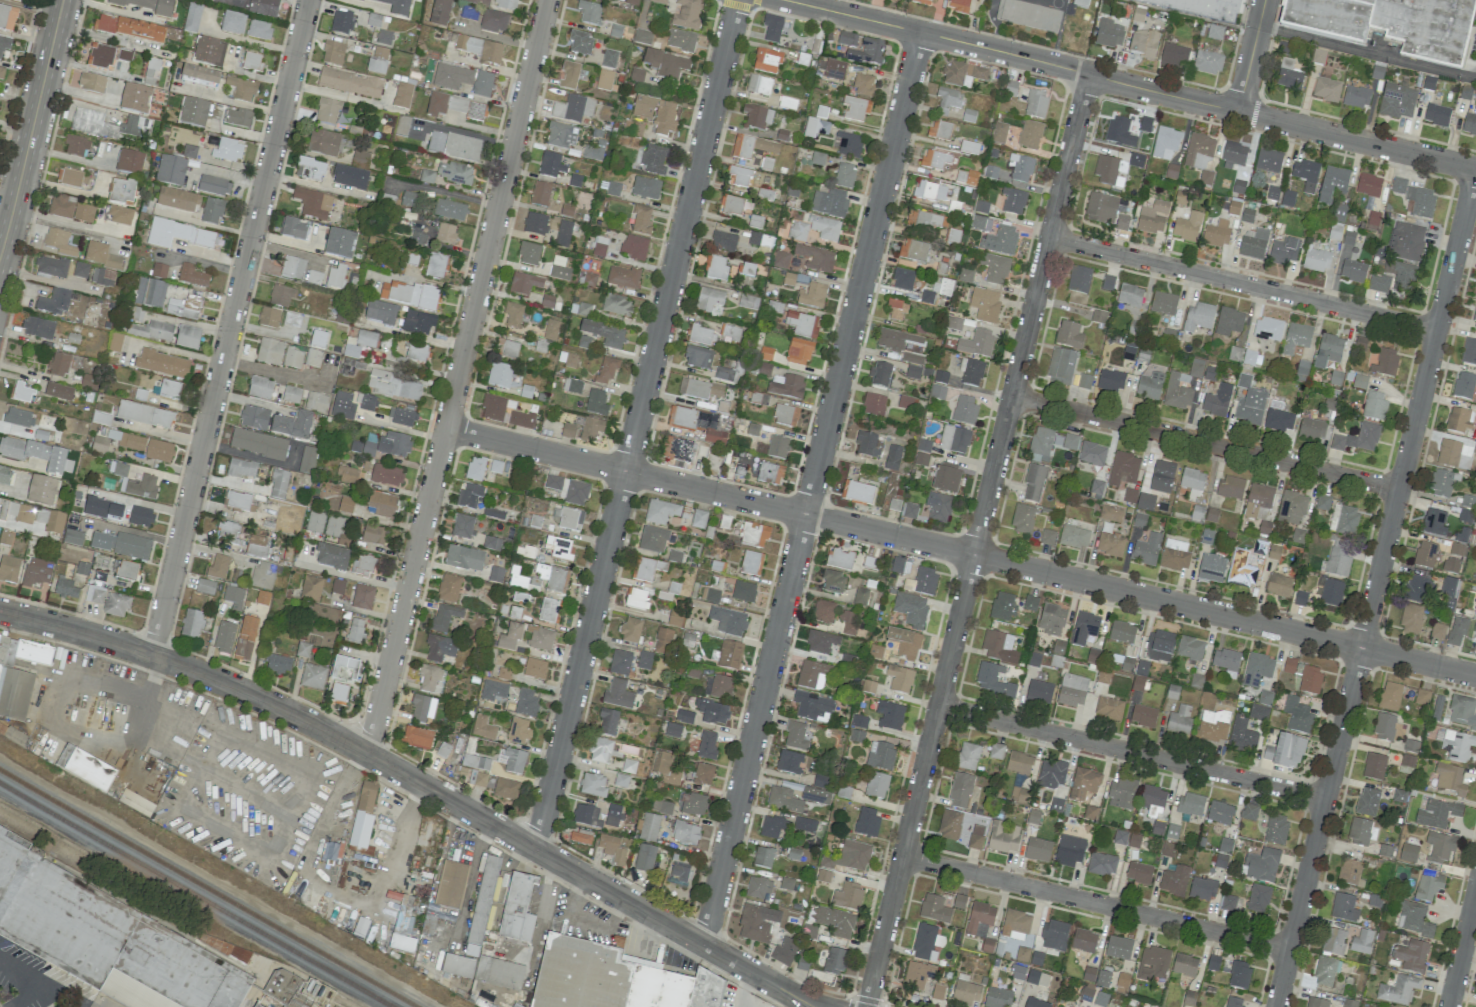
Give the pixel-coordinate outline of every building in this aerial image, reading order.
[(107,4),(123,8),(124,4),(154,11),(153,15),(170,19),(174,0),(107,0),(107,4)] [(280,0),(213,0),(213,4),(276,18),(280,0)] [(389,15),(407,18),(410,0),(367,0),(367,1),(391,5),(389,15)] [(445,28),(452,2),(444,0),(434,0),(428,23),(445,28)] [(514,13),(517,0),(495,0),(493,7),(514,13)] [(670,26),(698,31),(700,21),(697,21),(699,11),(703,11),(705,0),(676,0),(675,5),(680,6),(678,15),(672,14),(670,26)] [(949,11),(967,15),(971,0),(952,0),(949,11)] [(1012,0),(1002,0),(998,20),(1057,34),(1062,12),(1012,0)] [(1234,24),(1131,0),(1242,0),(1238,16),(1236,15),(1234,24)] [(1280,27),(1287,0),(1475,0),(1475,4),(1460,69),(1400,55),(1404,41),(1386,38),(1386,33),(1369,27),(1365,47),(1280,27)] [(599,26),(602,5),(578,1),(576,9),(582,10),(580,23),(599,26)] [(183,31),(196,33),(202,7),(189,4),(183,31)] [(0,5),(0,29),(12,32),(18,9),(0,5)] [(508,15),(484,9),(479,29),(503,35),(508,15)] [(354,15),(334,10),(329,31),(349,36),(354,15)] [(245,15),(223,13),(220,32),(243,35),(245,15)] [(166,29),(97,14),(93,29),(162,45),(166,29)] [(778,44),(784,19),(764,14),(762,24),(767,26),(763,40),(778,44)] [(1095,45),(1121,48),(1124,26),(1113,25),(1113,20),(1098,18),(1095,45)] [(247,36),(269,41),(272,24),(250,19),(247,36)] [(1224,28),(1209,24),(1206,38),(1221,41),(1224,28)] [(393,33),(379,29),(376,43),(389,46),(393,33)] [(634,43),(651,45),(653,32),(635,29),(634,43)] [(693,53),(697,35),(670,29),(666,48),(693,53)] [(1159,34),(1148,31),(1147,39),(1132,36),(1128,54),(1154,60),(1159,34)] [(590,56),(593,35),(571,32),(568,52),(590,56)] [(857,35),(839,32),(837,44),(855,47),(857,35)] [(221,69),(227,44),(197,36),(190,61),(221,69)] [(503,44),(456,36),(454,50),(480,54),(479,63),(500,66),(503,44)] [(0,61),(3,50),(9,51),(12,39),(0,37),(0,61)] [(880,66),(884,42),(864,38),(861,52),(847,49),(845,59),(880,66)] [(346,45),(325,40),(321,62),(342,66),(346,45)] [(1290,43),(1278,42),(1277,54),(1289,55),(1290,43)] [(86,65),(110,70),(115,48),(91,43),(86,65)] [(1185,69),(1190,49),(1164,43),(1159,63),(1185,69)] [(388,49),(371,47),(368,72),(384,74),(388,49)] [(752,69),(777,74),(782,53),(757,48),(752,69)] [(602,66),(615,69),(618,52),(605,49),(602,66)] [(118,59),(130,61),(131,54),(128,53),(128,51),(119,50),(118,59)] [(656,76),(677,80),(679,69),(689,71),(691,59),(645,50),(642,66),(657,69),(656,76)] [(1193,71),(1221,75),(1224,55),(1196,51),(1193,71)] [(261,55),(245,52),(242,67),(258,70),(261,55)] [(1276,86),(1301,91),(1304,73),(1292,71),(1294,60),(1281,58),(1276,86)] [(846,63),(826,59),(823,77),(843,81),(846,63)] [(559,87),(575,90),(580,64),(564,61),(559,87)] [(989,69),(946,61),(942,83),(961,87),(963,77),(986,81),(989,69)] [(431,85),(458,91),(460,83),(471,86),(475,71),(437,62),(431,85)] [(217,88),(221,75),(184,65),(180,78),(217,88)] [(379,100),(383,81),(321,67),(317,86),(379,100)] [(643,83),(645,70),(632,68),(629,81),(643,83)] [(614,72),(600,69),(595,88),(610,91),(614,72)] [(472,95),(489,98),(494,74),(477,71),(472,95)] [(104,93),(106,77),(80,73),(78,89),(104,93)] [(875,77),(856,74),(853,95),(873,97),(875,77)] [(252,103),(257,82),(226,76),(224,84),(234,86),(232,99),(252,103)] [(772,79),(749,76),(747,93),(770,96),(772,79)] [(1312,98),(1338,103),(1341,82),(1316,78),(1312,98)] [(408,110),(414,86),(398,82),(392,105),(408,110)] [(152,89),(125,83),(119,109),(146,115),(152,89)] [(1411,121),(1417,90),(1384,83),(1377,113),(1411,121)] [(1469,100),(1473,88),(1462,85),(1459,97),(1469,100)] [(1371,89),(1345,86),(1343,105),(1369,109),(1371,89)] [(940,97),(937,114),(946,116),(949,106),(960,109),(963,93),(937,87),(935,96),(940,97)] [(1024,115),(1044,120),(1049,95),(1029,91),(1024,115)] [(426,114),(444,118),(450,96),(431,92),(426,114)] [(580,124),(582,116),(591,118),(595,100),(567,94),(564,105),(553,103),(550,117),(580,124)] [(678,105),(636,96),(632,115),(655,119),(652,131),(672,136),(678,105)] [(846,106),(844,118),(862,122),(864,114),(869,115),(871,102),(843,96),(842,105),(846,106)] [(178,123),(204,129),(210,103),(184,97),(178,123)] [(340,102),(319,98),(315,121),(336,126),(340,102)] [(449,110),(465,112),(465,119),(484,121),(486,104),(450,100),(449,110)] [(1448,127),(1451,108),(1427,104),(1423,123),(1448,127)] [(771,129),(773,110),(743,105),(742,113),(747,114),(745,126),(771,129)] [(71,126),(145,143),(151,120),(128,114),(125,127),(102,122),(104,114),(75,107),(71,126)] [(225,126),(249,128),(251,112),(226,110),(225,126)] [(1465,113),(1461,133),(1475,136),(1475,115),(1465,113)] [(1139,131),(1150,133),(1153,118),(1141,116),(1139,131)] [(1104,142),(1135,147),(1137,137),(1127,135),(1130,121),(1109,117),(1104,142)] [(830,123),(807,118),(802,137),(816,140),(817,133),(827,136),(830,123)] [(948,141),(952,124),(932,119),(928,136),(948,141)] [(1037,151),(1044,125),(1024,119),(1017,145),(1037,151)] [(641,139),(644,125),(625,121),(622,134),(641,139)] [(1009,125),(996,121),(990,141),(1004,145),(1009,125)] [(575,149),(578,126),(549,123),(546,145),(575,149)] [(1182,132),(1158,126),(1151,156),(1170,161),(1172,152),(1177,153),(1182,132)] [(335,158),(341,136),(312,128),(306,150),(335,158)] [(483,142),(431,130),(426,151),(477,163),(483,142)] [(837,155),(859,158),(861,135),(835,132),(835,138),(839,139),(837,155)] [(1216,140),(1191,133),(1183,165),(1203,170),(1205,161),(1211,163),(1216,140)] [(65,154),(82,157),(84,150),(89,151),(91,140),(66,135),(64,144),(67,144),(65,154)] [(778,155),(780,144),(735,135),(731,156),(750,160),(752,150),(778,155)] [(211,149),(210,156),(240,162),(244,143),(219,138),(217,150),(211,149)] [(582,157),(602,161),(606,142),(598,140),(596,148),(584,145),(582,157)] [(959,151),(977,155),(979,144),(962,140),(959,151)] [(1220,167),(1231,170),(1232,164),(1243,167),(1248,147),(1226,142),(1220,167)] [(195,158),(197,146),(184,144),(182,157),(195,158)] [(639,169),(665,174),(666,167),(664,167),(667,148),(645,144),(639,169)] [(1283,153),(1259,148),(1254,169),(1279,174),(1283,153)] [(351,166),(367,169),(370,153),(354,149),(351,166)] [(943,163),(950,165),(952,156),(924,149),(920,166),(941,171),(943,163)] [(145,155),(120,150),(115,171),(140,176),(145,155)] [(567,167),(559,165),(561,156),(543,151),(538,174),(555,178),(557,171),(565,173),(567,167)] [(825,154),(812,152),(810,164),(824,166),(825,154)] [(188,161),(161,155),(155,181),(182,188),(188,161)] [(1034,159),(1015,156),(1011,180),(1029,184),(1034,159)] [(1128,162),(1099,156),(1094,182),(1122,188),(1125,176),(1128,162)] [(1302,192),(1313,194),(1320,165),(1294,159),(1291,177),(1305,179),(1302,192)] [(470,185),(473,168),(438,162),(435,179),(470,185)] [(855,165),(838,163),(834,186),(852,188),(855,165)] [(747,188),(752,171),(729,165),(727,174),(735,176),(732,184),(747,188)] [(366,190),(369,171),(334,166),(331,185),(366,190)] [(1318,204),(1330,206),(1332,193),(1346,195),(1350,170),(1324,166),(1318,204)] [(87,175),(59,168),(55,182),(83,190),(87,175)] [(955,183),(976,186),(978,173),(957,170),(955,183)] [(1199,183),(1211,186),(1214,173),(1202,170),(1199,183)] [(1378,198),(1383,178),(1359,173),(1355,193),(1378,198)] [(197,191),(228,197),(231,181),(200,175),(197,191)] [(657,201),(661,182),(635,176),(631,194),(657,201)] [(1405,194),(1407,179),(1393,177),(1391,192),(1405,194)] [(136,184),(113,179),(109,201),(132,206),(136,184)] [(529,203),(546,207),(551,185),(535,181),(529,203)] [(621,184),(608,181),(605,194),(618,197),(621,184)] [(944,202),(947,186),(916,181),(914,197),(944,202)] [(195,214),(199,196),(160,187),(156,206),(195,214)] [(1001,195),(1005,196),(1001,211),(1021,216),(1027,193),(1002,187),(1001,195)] [(1411,216),(1431,219),(1435,190),(1407,187),(1405,200),(1413,201),(1411,216)] [(300,215),(327,220),(332,195),(294,188),(291,198),(302,200),(300,215)] [(848,191),(828,188),(827,193),(813,191),(810,212),(845,217),(848,191)] [(1292,207),(1296,193),(1284,190),(1280,204),(1292,207)] [(589,211),(593,195),(579,191),(574,207),(589,211)] [(400,206),(418,208),(420,194),(403,192),(400,206)] [(1130,217),(1125,216),(1128,200),(1090,193),(1084,221),(1127,229),(1130,217)] [(47,215),(71,220),(75,200),(52,195),(47,215)] [(200,222),(219,225),(224,201),(205,197),(200,222)] [(467,207),(437,198),(433,214),(462,223),(467,207)] [(741,216),(743,201),(725,198),(722,213),(741,216)] [(1140,206),(1136,230),(1162,234),(1166,216),(1167,216),(1169,202),(1153,200),(1152,209),(1140,206)] [(72,219),(92,224),(96,207),(76,202),(72,219)] [(988,214),(989,204),(976,202),(974,212),(988,214)] [(1239,216),(1240,204),(1232,202),(1230,215),(1239,216)] [(107,221),(130,227),(134,211),(112,206),(107,221)] [(631,233),(648,235),(652,208),(635,206),(631,233)] [(944,217),(909,209),(906,223),(940,231),(944,217)] [(1381,213),(1370,210),(1366,226),(1377,229),(1381,213)] [(1188,220),(1175,218),(1171,237),(1196,242),(1202,213),(1189,211),(1188,220)] [(549,217),(527,212),(523,232),(545,237),(549,217)] [(836,243),(841,223),(811,215),(807,229),(820,232),(818,239),(836,243)] [(278,235),(306,241),(309,224),(282,218),(278,235)] [(1227,220),(1218,218),(1217,227),(1204,225),(1202,244),(1227,248),(1230,228),(1226,228),(1227,220)] [(146,244),(169,249),(171,239),(213,248),(216,231),(151,219),(146,244)] [(573,223),(560,220),(555,246),(568,248),(573,223)] [(809,224),(792,220),(788,239),(805,242),(809,224)] [(1426,228),(1394,221),(1387,256),(1418,263),(1426,228)] [(435,241),(453,245),(456,227),(438,223),(435,241)] [(1018,228),(998,224),(996,237),(983,234),(980,249),(1012,256),(1018,228)] [(1329,238),(1340,239),(1342,225),(1331,224),(1329,238)] [(56,253),(76,258),(78,248),(67,246),(70,233),(46,227),(42,246),(57,249),(56,253)] [(1267,231),(1243,228),(1240,257),(1264,259),(1267,231)] [(324,255),(352,259),(356,233),(328,229),(324,255)] [(734,252),(737,235),(713,231),(711,248),(734,252)] [(769,237),(751,231),(748,241),(766,246),(769,237)] [(1354,232),(1344,231),(1342,254),(1352,255),(1354,232)] [(426,235),(411,234),(410,243),(425,244),(426,235)] [(629,253),(628,257),(644,261),(649,240),(625,234),(621,251),(629,253)] [(593,255),(605,257),(607,239),(595,238),(593,255)] [(1285,260),(1296,262),(1299,240),(1283,238),(1283,242),(1272,241),(1269,263),(1284,265),(1285,260)] [(929,245),(903,239),(899,257),(925,263),(929,245)] [(84,262),(121,269),(123,257),(107,254),(109,245),(87,242),(84,262)] [(541,245),(520,242),(518,263),(538,266),(541,245)] [(834,250),(794,246),(793,256),(805,257),(804,269),(832,273),(834,250)] [(1331,253),(1307,247),(1302,268),(1326,274),(1331,253)] [(772,266),(787,269),(790,253),(775,251),(772,266)] [(448,257),(430,252),(424,275),(442,280),(448,257)] [(1005,285),(1009,258),(980,254),(979,265),(987,266),(985,282),(1005,285)] [(728,259),(709,255),(705,277),(724,281),(728,259)] [(280,275),(301,280),(306,261),(284,256),(280,275)] [(568,281),(571,269),(563,267),(566,258),(554,256),(549,276),(568,281)] [(38,257),(35,273),(65,279),(69,260),(59,258),(58,261),(38,257)] [(1339,278),(1364,283),(1367,264),(1343,260),(1339,278)] [(89,265),(76,262),(72,276),(86,279),(89,265)] [(167,265),(153,263),(151,277),(165,279),(167,265)] [(194,272),(195,265),(181,263),(178,282),(208,287),(210,274),(194,272)] [(1393,289),(1413,291),(1416,266),(1396,263),(1393,289)] [(329,269),(325,287),(341,290),(346,266),(337,264),(336,270),(329,269)] [(1086,295),(1092,270),(1072,265),(1066,290),(1086,295)] [(638,289),(640,269),(630,267),(630,270),(609,267),(606,285),(638,289)] [(90,283),(113,287),(115,272),(93,268),(90,283)] [(891,287),(911,292),(915,272),(896,268),(891,287)] [(972,283),(974,271),(960,268),(957,280),(972,283)] [(307,283),(320,285),(322,273),(308,271),(307,283)] [(597,275),(585,272),(583,284),(595,287),(597,275)] [(509,293),(528,297),(530,287),(542,289),(544,279),(513,273),(509,293)] [(795,275),(787,274),(785,284),(793,286),(795,275)] [(1366,289),(1387,294),(1391,279),(1370,274),(1366,289)] [(1101,289),(1112,292),(1115,277),(1104,275),(1101,289)] [(133,304),(162,309),(166,283),(138,278),(133,304)] [(938,293),(951,295),(953,280),(940,279),(938,293)] [(379,299),(435,310),(439,288),(413,283),(413,287),(382,281),(379,299)] [(823,309),(827,285),(808,282),(806,292),(798,290),(796,304),(823,309)] [(288,309),(294,290),(273,284),(268,303),(288,309)] [(1144,289),(1120,284),(1117,303),(1140,308),(1144,289)] [(70,291),(52,287),(50,299),(37,297),(34,310),(64,317),(70,291)] [(710,313),(712,304),(722,307),(725,293),(700,287),(694,309),(710,313)] [(999,293),(972,287),(968,307),(977,308),(975,320),(996,324),(1000,303),(997,302),(999,293)] [(932,305),(935,292),(923,290),(920,302),(932,305)] [(1149,312),(1174,317),(1178,296),(1154,291),(1149,312)] [(628,317),(633,301),(605,293),(601,310),(628,317)] [(202,297),(187,294),(184,308),(199,312),(202,297)] [(759,299),(741,294),(738,305),(756,309),(759,299)] [(540,306),(552,309),(555,298),(543,295),(540,306)] [(182,309),(184,302),(169,298),(165,312),(192,319),(193,312),(182,309)] [(900,322),(903,314),(906,315),(909,304),(888,299),(885,307),(891,309),(888,319),(900,322)] [(392,327),(398,307),(368,300),(363,319),(392,327)] [(1193,334),(1194,327),(1210,330),(1215,306),(1190,301),(1184,332),(1193,334)] [(519,329),(524,306),(505,302),(503,313),(508,313),(505,326),(519,329)] [(591,306),(579,303),(576,315),(587,317),(591,306)] [(144,309),(132,307),(129,320),(142,322),(144,309)] [(276,329),(280,312),(261,307),(257,324),(276,329)] [(1228,337),(1229,331),(1240,333),(1245,313),(1220,307),(1214,334),(1228,337)] [(428,336),(430,326),(435,327),(437,316),(405,310),(401,330),(428,336)] [(793,334),(814,340),(820,319),(787,311),(784,324),(795,327),(793,334)] [(1253,336),(1279,343),(1284,322),(1258,316),(1253,336)] [(55,323),(26,317),(22,334),(52,341),(55,323)] [(963,320),(948,317),(946,329),(961,331),(963,320)] [(560,321),(546,319),(542,338),(555,341),(560,321)] [(133,334),(171,343),(174,325),(148,320),(146,328),(135,326),(133,334)] [(625,329),(581,320),(578,333),(604,338),(602,347),(621,351),(625,329)] [(1084,335),(1078,333),(1080,325),(1060,320),(1054,343),(1081,350),(1084,335)] [(1281,355),(1292,357),(1294,345),(1309,348),(1313,327),(1288,322),(1281,355)] [(174,346),(197,351),(201,330),(179,325),(174,346)] [(710,345),(713,329),(691,326),(688,342),(710,345)] [(722,340),(738,343),(741,329),(725,326),(722,340)] [(923,338),(880,328),(876,346),(900,352),(902,345),(921,349),(923,338)] [(958,338),(955,350),(989,358),(994,332),(975,328),(972,341),(958,338)] [(310,347),(325,349),(328,331),(312,329),(310,347)] [(343,356),(358,359),(361,346),(375,349),(378,334),(358,330),(356,339),(347,337),(343,356)] [(108,351),(121,353),(123,334),(110,333),(108,351)] [(1341,363),(1344,337),(1319,334),(1315,368),(1325,369),(1326,361),(1341,363)] [(577,347),(588,350),(591,338),(580,335),(577,347)] [(1353,350),(1365,352),(1368,339),(1356,336),(1353,350)] [(255,361),(279,366),(284,343),(260,337),(255,361)] [(1475,366),(1475,340),(1464,338),(1461,364),(1475,366)] [(519,344),(499,339),(496,356),(516,360),(519,344)] [(809,365),(812,342),(789,339),(786,362),(809,365)] [(1133,361),(1137,343),(1126,341),(1122,359),(1133,361)] [(405,359),(426,363),(429,347),(408,343),(405,359)] [(709,371),(713,351),(688,345),(683,364),(709,371)] [(1227,359),(1239,363),(1243,349),(1231,346),(1227,359)] [(758,359),(771,361),(774,349),(761,347),(758,359)] [(135,367),(186,379),(191,360),(140,348),(135,367)] [(304,352),(287,348),(282,365),(299,370),(304,352)] [(1370,365),(1369,373),(1395,377),(1398,351),(1379,348),(1377,366),(1370,365)] [(323,352),(307,349),(304,365),(319,368),(323,352)] [(1047,382),(1071,385),(1075,352),(1051,349),(1047,382)] [(1257,352),(1245,350),(1242,365),(1253,368),(1257,352)] [(71,356),(52,351),(47,372),(66,377),(71,356)] [(923,366),(924,356),(903,352),(902,361),(923,366)] [(578,356),(566,353),(563,366),(575,368),(578,356)] [(595,382),(611,387),(617,360),(602,356),(595,382)] [(1204,361),(1192,358),(1188,376),(1200,378),(1204,361)] [(978,387),(984,363),(966,359),(960,383),(978,387)] [(1309,362),(1298,360),(1295,380),(1305,382),(1309,362)] [(868,384),(887,389),(892,366),(874,361),(868,384)] [(508,389),(513,367),(491,362),(486,384),(508,389)] [(772,365),(761,362),(758,373),(769,376),(772,365)] [(905,377),(919,380),(921,367),(908,365),(905,377)] [(713,378),(733,382),(735,371),(716,366),(713,378)] [(1214,381),(1217,368),(1207,366),(1203,379),(1214,381)] [(391,378),(392,373),(370,368),(366,391),(419,401),(422,384),(391,378)] [(1097,388),(1122,392),(1125,373),(1100,369),(1097,388)] [(933,382),(946,384),(949,373),(935,371),(933,382)] [(1164,374),(1151,371),(1150,377),(1140,375),(1135,395),(1158,400),(1164,374)] [(1162,405),(1188,411),(1193,389),(1180,387),(1183,374),(1170,371),(1162,405)] [(1343,373),(1332,371),(1329,383),(1340,386),(1343,373)] [(1472,399),(1475,375),(1456,372),(1453,397),(1472,399)] [(1251,376),(1239,373),(1236,386),(1248,389),(1251,376)] [(801,399),(805,378),(784,374),(782,385),(768,382),(766,393),(801,399)] [(1089,390),(1093,377),(1080,374),(1076,387),(1089,390)] [(1351,387),(1365,390),(1368,378),(1354,375),(1351,387)] [(96,390),(97,377),(82,376),(81,388),(96,390)] [(247,396),(270,400),(274,380),(250,376),(247,396)] [(722,398),(724,387),(680,378),(677,394),(707,400),(708,395),(722,398)] [(580,395),(583,383),(565,379),(562,391),(580,395)] [(181,383),(161,380),(159,395),(179,398),(181,383)] [(12,399),(31,403),(33,390),(23,388),(24,382),(16,381),(12,399)] [(44,395),(70,401),(74,388),(47,382),(44,395)] [(1233,386),(1218,382),(1215,396),(1205,393),(1200,412),(1225,418),(1233,386)] [(943,401),(946,389),(932,385),(929,397),(943,401)] [(282,401),(298,404),(301,389),(285,386),(282,401)] [(603,404),(606,392),(590,388),(584,411),(606,417),(609,406),(603,404)] [(1233,420),(1260,426),(1267,393),(1247,389),(1244,399),(1238,398),(1233,420)] [(1382,401),(1384,394),(1368,390),(1361,416),(1383,422),(1388,402),(1382,401)] [(350,403),(353,395),(336,391),(330,415),(352,421),(356,405),(350,403)] [(328,396),(308,392),(304,409),(325,413),(328,396)] [(882,417),(887,398),(866,393),(861,411),(882,417)] [(372,413),(376,398),(363,394),(359,409),(372,413)] [(479,417),(501,423),(507,400),(485,394),(479,417)] [(972,405),(974,398),(958,394),(951,420),(973,426),(978,406),(972,405)] [(897,407),(911,410),(912,404),(906,402),(907,397),(900,395),(897,407)] [(1294,414),(1281,412),(1282,402),(1268,400),(1265,428),(1292,431),(1294,414)] [(115,418),(171,428),(174,412),(119,401),(115,418)] [(266,431),(270,411),(243,405),(239,426),(266,431)] [(796,427),(798,408),(776,405),(773,424),(796,427)] [(719,416),(670,406),(667,424),(695,429),(696,426),(706,428),(704,442),(724,446),(727,431),(716,429),(719,416)] [(28,428),(32,412),(7,407),(3,422),(28,428)] [(417,413),(391,407),(388,422),(413,428),(417,413)] [(1446,428),(1470,433),(1474,412),(1450,407),(1446,428)] [(313,413),(297,410),(294,421),(273,417),(269,433),(307,441),(313,413)] [(535,415),(510,410),(507,425),(532,430),(535,415)] [(605,420),(583,418),(580,440),(595,442),(596,432),(603,433),(605,420)] [(1327,422),(1301,418),(1298,437),(1324,441),(1327,422)] [(1380,426),(1360,422),(1357,438),(1333,433),(1330,449),(1343,451),(1344,446),(1374,452),(1380,426)] [(574,439),(577,426),(563,423),(560,437),(574,439)] [(939,450),(967,453),(970,430),(942,426),(939,450)] [(1029,452),(1034,453),(1032,458),(1047,462),(1054,431),(1035,426),(1029,452)] [(284,461),(289,441),(233,427),(229,447),(284,461)] [(118,445),(143,452),(147,439),(121,432),(118,445)] [(411,436),(386,432),(385,438),(379,437),(376,453),(407,458),(411,436)] [(854,454),(875,457),(879,435),(858,432),(854,454)] [(1062,449),(1076,451),(1078,436),(1064,434),(1062,449)] [(766,455),(785,460),(790,440),(771,435),(766,455)] [(1,436),(0,439),(0,456),(23,461),(24,456),(48,461),(45,473),(61,477),(62,471),(71,472),(73,461),(65,460),(67,450),(1,436)] [(109,440),(93,436),(90,451),(106,455),(109,440)] [(695,443),(667,436),(662,457),(690,464),(695,443)] [(174,445),(148,438),(144,457),(169,463),(174,445)] [(929,455),(932,442),(919,439),(913,464),(927,467),(930,455),(929,455)] [(1469,470),(1472,445),(1440,440),(1437,465),(1469,470)] [(377,445),(365,441),(361,454),(373,458),(377,445)] [(1078,461),(1104,466),(1107,447),(1081,442),(1078,461)] [(884,469),(897,472),(903,447),(889,444),(884,469)] [(313,473),(316,448),(302,447),(299,472),(313,473)] [(1107,484),(1118,487),(1119,481),(1135,485),(1142,458),(1115,451),(1107,484)] [(480,482),(486,460),(471,456),(465,477),(480,482)] [(258,464),(230,458),(226,473),(254,479),(258,464)] [(489,472),(500,474),(503,463),(492,460),(489,472)] [(1170,494),(1176,464),(1155,460),(1149,490),(1170,494)] [(780,485),(784,467),(760,461),(756,480),(780,485)] [(112,474),(126,477),(129,465),(115,463),(112,474)] [(401,486),(403,468),(373,464),(370,482),(401,486)] [(957,493),(961,471),(952,470),(953,465),(947,464),(947,467),(936,466),(933,489),(957,493)] [(1046,468),(1029,464),(1022,500),(1039,503),(1046,468)] [(336,481),(355,486),(359,470),(340,466),(336,481)] [(1179,486),(1190,488),(1189,496),(1201,498),(1205,472),(1182,468),(1179,486)] [(283,500),(290,472),(274,469),(268,496),(283,500)] [(1429,494),(1449,499),(1455,474),(1436,469),(1429,494)] [(25,500),(53,508),(60,481),(32,474),(25,500)] [(159,478),(142,474),(140,482),(128,479),(124,493),(153,500),(159,478)] [(1216,495),(1240,500),(1245,480),(1221,474),(1216,495)] [(544,488),(559,490),(557,501),(585,505),(589,483),(546,476),(544,488)] [(875,488),(845,480),(840,497),(871,505),(875,488)] [(1104,482),(1092,480),(1090,494),(1102,496),(1104,482)] [(474,510),(478,496),(482,497),(484,488),(463,482),(456,505),(474,510)] [(1275,488),(1250,484),(1243,517),(1256,519),(1258,508),(1271,510),(1275,488)] [(1135,504),(1138,491),(1126,488),(1123,501),(1135,504)] [(392,519),(398,497),(370,491),(365,512),(392,519)] [(1308,497),(1283,491),(1276,520),(1300,526),(1308,497)] [(250,495),(227,492),(225,507),(248,510),(250,495)] [(928,520),(948,523),(952,497),(927,493),(925,505),(930,506),(928,520)] [(1137,508),(1153,510),(1155,496),(1139,493),(1137,508)] [(1315,509),(1328,511),(1331,497),(1318,494),(1315,509)] [(1474,509),(1475,499),(1475,497),(1462,495),(1460,506),(1474,509)] [(352,514),(354,499),(340,497),(337,511),(352,514)] [(86,498),(83,514),(121,522),(125,507),(86,498)] [(889,509),(899,511),(901,501),(891,499),(889,509)] [(4,521),(6,515),(16,517),(15,521),(31,525),(35,509),(0,500),(0,520),(4,521)] [(680,517),(682,505),(648,500),(645,523),(665,526),(667,516),(680,517)] [(902,517),(915,520),(919,505),(905,502),(902,517)] [(1030,536),(1036,508),(1017,503),(1010,531),(1030,536)] [(1353,537),(1360,510),(1334,504),(1328,530),(1353,537)] [(154,511),(132,505),(128,523),(150,528),(154,511)] [(559,519),(557,527),(580,532),(584,513),(554,506),(551,518),(559,519)] [(1122,509),(1101,506),(1099,519),(1120,523),(1122,509)] [(483,515),(504,521),(506,513),(485,507),(483,515)] [(35,521),(46,523),(44,531),(60,535),(66,515),(38,508),(35,521)] [(1446,512),(1426,508),(1421,531),(1445,537),(1447,528),(1443,527),(1446,512)] [(703,530),(708,513),(695,509),(690,526),(703,530)] [(1458,520),(1470,523),(1473,513),(1460,509),(1458,520)] [(325,513),(308,511),(305,532),(322,534),(325,513)] [(1144,529),(1148,516),(1136,512),(1132,525),(1144,529)] [(323,533),(339,537),(344,519),(329,514),(323,533)] [(451,536),(470,539),(474,517),(455,514),(451,536)] [(1090,531),(1073,528),(1075,519),(1064,517),(1059,545),(1086,549),(1090,531)] [(239,527),(222,521),(217,536),(234,541),(239,527)] [(769,527),(744,522),(740,543),(765,548),(769,527)] [(387,530),(365,524),(361,540),(383,546),(387,530)] [(637,548),(663,555),(669,532),(643,525),(637,548)] [(1291,542),(1302,544),(1305,531),(1294,528),(1291,542)] [(84,533),(65,529),(62,542),(81,546),(84,533)] [(1039,544),(1053,546),(1056,532),(1042,529),(1039,544)] [(13,534),(0,531),(0,533),(0,544),(10,546),(13,534)] [(89,548),(147,560),(152,540),(117,532),(116,537),(93,532),(89,548)] [(1147,543),(1135,540),(1130,560),(1154,566),(1162,535),(1149,532),(1147,543)] [(1122,557),(1125,536),(1099,533),(1096,553),(1122,557)] [(247,555),(267,558),(269,538),(249,536),(247,555)] [(502,540),(485,536),(482,547),(499,551),(502,540)] [(552,550),(551,557),(570,561),(574,542),(546,536),(544,548),(552,550)] [(1351,558),(1345,557),(1348,541),(1332,538),(1325,573),(1347,578),(1351,558)] [(1160,567),(1188,571),(1190,553),(1186,552),(1187,543),(1164,539),(1160,567)] [(1253,553),(1265,556),(1267,542),(1255,540),(1253,553)] [(1437,544),(1421,541),(1419,550),(1416,549),(1413,565),(1432,569),(1437,544)] [(314,565),(345,571),(349,550),(318,544),(314,565)] [(481,572),(485,552),(448,544),(444,564),(481,572)] [(1278,560),(1281,547),(1270,545),(1267,558),(1278,560)] [(851,569),(853,551),(829,548),(827,566),(851,569)] [(1226,582),(1253,588),(1258,568),(1246,565),(1249,551),(1234,548),(1226,582)] [(759,577),(764,555),(744,550),(739,572),(759,577)] [(223,580),(229,558),(213,553),(207,576),(223,580)] [(1221,583),(1226,558),(1202,553),(1197,578),(1221,583)] [(15,584),(21,560),(2,555),(0,563),(0,580),(15,584)] [(374,577),(377,558),(355,555),(352,574),(374,577)] [(665,571),(667,564),(637,556),(631,578),(650,583),(654,568),(665,571)] [(53,562),(28,557),(22,583),(48,588),(53,562)] [(891,571),(902,574),(905,559),(894,557),(891,571)] [(1458,574),(1460,561),(1445,558),(1442,571),(1458,574)] [(115,576),(135,581),(139,565),(119,560),(115,576)] [(277,565),(256,560),(250,586),(271,590),(277,565)] [(488,580),(501,584),(504,569),(491,566),(488,580)] [(565,593),(568,571),(549,568),(546,590),(565,593)] [(917,568),(915,581),(904,579),(902,590),(933,596),(938,571),(917,568)] [(820,589),(841,594),(846,575),(825,570),(820,589)] [(455,604),(461,578),(442,573),(436,599),(455,604)] [(1293,578),(1270,573),(1265,592),(1288,598),(1293,578)] [(1423,604),(1430,578),(1410,573),(1404,599),(1423,604)] [(300,599),(319,601),(322,578),(303,575),(300,599)] [(1457,579),(1443,576),(1439,595),(1452,598),(1457,579)] [(72,587),(73,579),(57,577),(54,595),(78,599),(79,588),(72,587)] [(195,591),(213,596),(216,583),(198,578),(195,591)] [(1340,607),(1345,583),(1325,578),(1319,603),(1340,607)] [(346,581),(334,579),(331,592),(343,595),(346,581)] [(752,604),(757,586),(736,580),(731,598),(752,604)] [(351,606),(370,611),(375,588),(356,584),(351,606)] [(106,589),(88,585),(84,600),(101,605),(106,589)] [(245,590),(224,585),(220,599),(241,605),(245,590)] [(645,610),(648,592),(628,588),(625,606),(645,610)] [(720,591),(703,588),(701,600),(718,603),(720,591)] [(869,590),(857,588),(853,604),(865,607),(869,590)] [(267,606),(270,593),(258,590),(255,603),(267,606)] [(1305,607),(1308,593),(1296,590),(1293,604),(1305,607)] [(989,617),(1012,623),(1016,605),(1013,604),(1015,595),(996,591),(989,617)] [(922,630),(928,599),(896,592),(891,611),(905,614),(903,626),(922,630)] [(103,614),(123,618),(124,610),(129,611),(131,597),(107,593),(103,614)] [(1035,612),(1039,598),(1026,595),(1022,609),(1035,612)] [(560,601),(542,598),(538,620),(556,623),(560,601)] [(812,621),(831,625),(835,603),(817,599),(812,621)] [(1399,631),(1419,634),(1424,607),(1404,603),(1399,631)] [(446,633),(450,616),(462,619),(464,609),(436,604),(431,630),(446,633)] [(1061,636),(1067,608),(1042,604),(1037,631),(1061,636)] [(707,619),(718,622),(716,632),(743,638),(748,614),(710,606),(707,619)] [(180,636),(198,640),(204,613),(185,609),(180,636)] [(844,622),(842,634),(853,636),(858,613),(841,611),(839,621),(844,622)] [(1096,637),(1101,616),(1077,611),(1070,644),(1084,647),(1086,635),(1096,637)] [(234,658),(250,661),(258,619),(242,616),(234,658)] [(620,642),(639,644),(641,619),(623,617),(620,642)] [(365,621),(351,618),(346,641),(361,644),(365,621)] [(1133,645),(1137,626),(1112,621),(1108,640),(1133,645)] [(235,624),(218,622),(214,651),(231,653),(235,624)] [(499,634),(496,647),(516,651),(522,624),(508,622),(506,635),(499,634)] [(1442,641),(1446,626),(1434,622),(1429,637),(1442,641)] [(896,657),(916,661),(922,635),(888,627),(885,639),(899,643),(896,657)] [(529,649),(552,652),(554,631),(531,628),(529,649)] [(668,655),(673,630),(658,628),(653,652),(668,655)] [(981,649),(986,650),(985,657),(1016,664),(1019,652),(1011,651),(1014,636),(985,629),(981,649)] [(1176,634),(1153,629),(1146,658),(1169,664),(1176,634)] [(805,650),(828,655),(830,644),(839,645),(841,636),(809,630),(805,650)] [(430,646),(426,660),(441,664),(443,655),(454,658),(458,641),(427,633),(424,644),(430,646)] [(34,675),(12,670),(14,658),(50,666),(54,647),(0,636),(0,718),(25,723),(34,675)] [(1205,641),(1180,636),(1176,656),(1201,661),(1205,641)] [(716,665),(737,671),(744,645),(723,640),(716,665)] [(310,644),(298,642),(296,656),(309,657),(310,644)] [(884,647),(870,644),(868,657),(881,660),(884,647)] [(1241,654),(1215,648),(1211,665),(1227,669),(1225,678),(1235,680),(1241,654)] [(633,654),(614,649),(608,672),(627,677),(633,654)] [(653,653),(640,650),(636,667),(649,670),(653,653)] [(264,669),(288,675),(292,660),(269,653),(264,669)] [(1257,689),(1259,676),(1271,679),(1275,658),(1248,653),(1241,685),(1257,689)] [(362,662),(335,657),(330,679),(357,685),(362,662)] [(1133,672),(1134,658),(1121,657),(1119,670),(1133,672)] [(1297,660),(1286,657),(1283,672),(1293,675),(1297,660)] [(548,663),(527,658),(523,675),(543,680),(548,663)] [(829,666),(803,659),(796,685),(822,692),(829,666)] [(1006,667),(980,662),(974,690),(1014,698),(1017,685),(996,681),(997,673),(1004,675),(1006,667)] [(327,669),(305,663),(299,685),(322,691),(327,669)] [(436,680),(440,681),(443,670),(420,664),(417,675),(422,677),(419,690),(433,694),(436,680)] [(892,677),(889,690),(909,695),(914,671),(887,665),(885,675),(892,677)] [(1322,669),(1302,665),(1298,691),(1317,695),(1322,669)] [(1111,672),(1099,670),(1096,682),(1108,684),(1111,672)] [(1056,703),(1083,708),(1089,679),(1063,673),(1056,703)] [(1201,689),(1204,676),(1192,673),(1189,687),(1201,689)] [(708,674),(702,694),(728,701),(733,681),(708,674)] [(627,681),(612,677),(608,692),(604,691),(601,702),(631,710),(635,694),(624,691),(627,681)] [(1143,692),(1145,679),(1134,677),(1132,690),(1143,692)] [(508,685),(484,680),(479,699),(504,705),(508,685)] [(860,691),(874,695),(877,684),(863,680),(860,691)] [(1025,700),(1049,705),(1054,684),(1029,680),(1025,700)] [(1403,685),(1385,681),(1378,708),(1397,712),(1403,685)] [(349,686),(332,682),(329,699),(345,703),(349,686)] [(532,696),(533,692),(520,689),(514,713),(535,718),(540,698),(532,696)] [(1428,706),(1430,691),(1416,689),(1415,704),(1428,706)] [(795,717),(829,724),(835,700),(795,691),(792,702),(798,703),(795,717)] [(1299,697),(1286,694),(1282,714),(1289,715),(1287,730),(1310,734),(1314,715),(1308,714),(1310,707),(1297,704),(1299,697)] [(1473,716),(1475,700),(1475,699),(1453,694),(1447,723),(1475,729),(1475,716),(1473,716)] [(425,718),(433,719),(436,698),(414,695),(410,721),(425,723),(425,718)] [(1120,721),(1125,702),(1098,695),(1094,715),(1120,721)] [(1438,722),(1444,698),(1435,695),(1429,719),(1438,722)] [(693,710),(703,712),(701,721),(724,726),(729,706),(695,698),(693,710)] [(877,726),(899,732),(905,707),(878,700),(875,713),(880,714),(877,726)] [(1129,722),(1153,728),(1158,710),(1134,704),(1129,722)] [(1169,712),(1165,731),(1188,737),(1192,719),(1188,718),(1191,706),(1179,704),(1176,714),(1169,712)] [(1268,708),(1251,704),(1248,718),(1266,721),(1268,708)] [(619,712),(602,708),(598,733),(614,737),(619,712)] [(1230,715),(1203,708),(1194,740),(1216,746),(1218,740),(1223,741),(1230,715)] [(694,713),(678,709),(675,720),(692,724),(694,713)] [(1373,739),(1393,742),(1396,716),(1377,713),(1373,739)] [(487,717),(476,714),(471,734),(494,740),(498,727),(485,724),(487,717)] [(1248,719),(1235,715),(1226,747),(1252,754),(1258,733),(1245,729),(1248,719)] [(853,727),(865,729),(868,718),(856,716),(853,727)] [(528,721),(512,717),(507,741),(527,745),(530,730),(527,729),(528,721)] [(809,741),(803,740),(806,725),(790,720),(783,745),(807,752),(809,741)] [(679,738),(682,726),(667,722),(664,734),(679,738)] [(26,750),(31,740),(1,723),(0,725),(0,735),(26,750)] [(401,744),(429,751),(434,733),(406,725),(401,744)] [(865,732),(851,729),(849,740),(863,743),(865,732)] [(1470,746),(1475,747),(1475,736),(1445,729),(1440,749),(1450,752),(1449,759),(1466,763),(1470,746)] [(696,756),(715,761),(717,750),(713,749),(717,734),(702,731),(696,756)] [(1306,739),(1279,733),(1276,747),(1265,745),(1262,759),(1272,761),(1271,764),(1298,770),(1306,739)] [(589,761),(609,764),(612,740),(593,737),(589,761)] [(865,765),(890,772),(897,747),(872,740),(865,765)] [(451,746),(442,742),(436,754),(445,758),(451,746)] [(980,746),(961,742),(956,768),(975,771),(980,746)] [(988,758),(1002,761),(1005,746),(991,743),(988,758)] [(117,769),(65,745),(55,768),(107,792),(117,769)] [(526,752),(505,748),(503,758),(506,759),(504,771),(522,775),(526,752)] [(804,755),(781,749),(775,770),(798,775),(804,755)] [(673,754),(656,751),(651,772),(660,774),(658,781),(676,785),(678,777),(679,777),(680,773),(670,771),(673,754)] [(1030,776),(1033,756),(1009,751),(1005,771),(1030,776)] [(1381,781),(1387,757),(1367,752),(1361,776),(1381,781)] [(1411,770),(1415,756),(1404,754),(1400,767),(1411,770)] [(461,766),(483,768),(484,757),(462,755),(461,766)] [(622,771),(633,773),(636,761),(625,759),(622,771)] [(1037,786),(1055,790),(1056,784),(1063,785),(1067,765),(1042,759),(1037,786)] [(692,783),(710,787),(714,766),(697,762),(692,783)] [(1467,785),(1460,784),(1463,768),(1438,763),(1433,787),(1456,791),(1455,796),(1464,798),(1467,785)] [(1069,799),(1083,802),(1085,791),(1098,794),(1102,773),(1075,768),(1069,799)] [(864,794),(883,800),(890,777),(870,771),(864,794)] [(579,793),(605,798),(607,789),(603,788),(605,777),(584,772),(579,793)] [(487,775),(478,773),(475,785),(484,787),(487,775)] [(973,775),(954,773),(949,807),(968,809),(973,775)] [(627,785),(628,776),(616,774),(615,783),(627,785)] [(493,796),(516,800),(520,782),(497,777),(493,796)] [(1107,807),(1132,811),(1137,781),(1112,777),(1107,807)] [(348,846),(366,850),(378,783),(361,780),(348,846)] [(791,799),(793,789),(770,786),(767,807),(802,812),(804,801),(791,799)] [(800,799),(828,805),(831,793),(803,786),(800,799)] [(1355,814),(1375,818),(1380,791),(1361,787),(1355,814)] [(1029,792),(1013,788),(1011,799),(1021,801),(1027,803),(1029,792)] [(155,805),(124,789),(117,801),(148,818),(155,805)] [(1392,800),(1404,803),(1407,792),(1395,789),(1392,800)] [(702,817),(707,798),(681,791),(677,811),(702,817)] [(1205,797),(1181,792),(1177,813),(1201,817),(1205,797)] [(671,815),(673,804),(653,799),(650,810),(671,815)] [(1206,820),(1229,825),(1234,806),(1211,800),(1206,820)] [(1416,809),(1414,825),(1445,829),(1447,815),(1461,817),(1463,804),(1427,800),(1426,810),(1416,809)] [(572,823),(598,827),(601,808),(575,804),(572,823)] [(622,815),(620,814),(621,806),(609,804),(605,825),(619,828),(622,815)] [(1258,806),(1243,804),(1240,819),(1256,821),(1258,806)] [(1098,808),(1086,805),(1083,818),(1095,821),(1098,808)] [(880,811),(860,806),(853,832),(874,837),(880,811)] [(960,841),(961,834),(969,835),(966,848),(980,851),(986,821),(964,817),(964,813),(942,809),(937,837),(960,841)] [(655,842),(660,816),(644,813),(639,839),(655,842)] [(1289,818),(1270,813),(1263,841),(1283,846),(1289,818)] [(785,830),(786,819),(763,815),(760,836),(778,839),(780,829),(785,830)] [(817,821),(796,816),(793,829),(814,834),(817,821)] [(1367,846),(1372,822),(1352,817),(1346,841),(1367,846)] [(697,846),(700,826),(674,821),(670,840),(697,846)] [(1021,827),(992,821),(986,848),(1015,854),(1021,827)] [(18,944),(43,936),(46,944),(63,933),(66,943),(66,938),(88,938),(93,945),(92,931),(93,932),(99,950),(109,950),(109,928),(120,928),(127,916),(77,931),(74,919),(69,912),(48,899),(18,908),(18,860),(60,885),(60,864),(0,828),(0,933),(18,944)] [(1125,846),(1128,833),(1116,829),(1112,842),(1125,846)] [(570,830),(569,842),(591,845),(593,833),(570,830)] [(1457,837),(1427,832),(1425,844),(1430,845),(1428,861),(1447,864),(1449,852),(1455,853),(1457,837)] [(626,850),(618,848),(620,837),(599,834),(596,851),(614,854),(612,865),(623,867),(626,850)] [(1081,864),(1086,840),(1061,834),(1053,863),(1071,868),(1073,862),(1081,864)] [(1141,835),(1130,834),(1128,846),(1139,848),(1141,835)] [(1052,842),(1028,837),(1023,858),(1048,863),(1052,842)] [(871,845),(843,839),(839,858),(822,854),(820,867),(832,869),(833,865),(866,872),(871,845)] [(338,843),(323,841),(321,860),(336,862),(338,843)] [(1172,858),(1176,845),(1165,842),(1161,855),(1172,858)] [(651,873),(657,847),(639,843),(634,870),(651,873)] [(1419,846),(1402,843),(1399,860),(1415,864),(1419,846)] [(1393,860),(1396,849),(1381,844),(1377,854),(1393,860)] [(774,850),(756,846),(752,865),(770,869),(774,850)] [(1273,883),(1281,851),(1262,846),(1260,856),(1246,853),(1240,876),(1273,883)] [(1114,878),(1118,858),(1091,851),(1086,871),(1114,878)] [(466,955),(480,957),(498,858),(484,855),(466,955)] [(1363,863),(1342,858),(1337,881),(1363,888),(1364,880),(1359,879),(1363,863)] [(459,910),(469,865),(444,860),(434,905),(459,910)] [(685,886),(690,865),(673,860),(667,882),(685,886)] [(1149,885),(1153,867),(1129,861),(1125,879),(1149,885)] [(1174,872),(1163,869),(1158,891),(1183,897),(1190,867),(1175,864),(1174,872)] [(816,881),(829,883),(831,872),(818,869),(816,881)] [(530,943),(535,916),(526,914),(532,883),(538,884),(539,878),(510,872),(497,936),(530,943)] [(1419,874),(1414,899),(1432,903),(1435,887),(1442,889),(1445,876),(1437,874),(1436,878),(1419,874)] [(764,893),(771,894),(773,881),(749,876),(745,896),(763,899),(764,893)] [(1217,881),(1192,876),(1188,897),(1212,902),(1217,881)] [(841,892),(834,891),(831,905),(857,911),(863,885),(843,881),(841,892)] [(1270,887),(1251,884),(1247,911),(1266,914),(1270,887)] [(1359,910),(1353,909),(1355,896),(1335,892),(1330,917),(1357,922),(1359,910)] [(409,917),(414,897),(402,894),(393,931),(408,935),(408,937),(410,938),(414,918),(409,917)] [(943,897),(924,894),(919,918),(949,923),(952,909),(941,907),(943,897)] [(967,897),(955,894),(952,907),(964,910),(967,897)] [(1221,909),(1234,911),(1236,897),(1223,895),(1221,909)] [(997,908),(973,901),(964,934),(985,939),(988,926),(992,927),(997,908)] [(1427,905),(1401,901),(1397,930),(1433,935),(1434,924),(1424,922),(1427,905)] [(779,925),(782,912),(744,904),(737,938),(768,944),(772,923),(779,925)] [(850,940),(856,915),(818,906),(815,923),(833,927),(831,936),(850,940)] [(1001,936),(1026,941),(1031,914),(1005,910),(1001,936)] [(1064,952),(1069,925),(1045,920),(1040,947),(1064,952)] [(937,926),(917,923),(912,959),(932,961),(937,926)] [(1322,951),(1342,957),(1346,944),(1344,943),(1347,932),(1329,927),(1322,951)] [(1098,933),(1074,928),(1070,948),(1094,953),(1098,933)] [(1349,950),(1369,955),(1374,931),(1360,928),(1358,938),(1351,937),(1349,950)] [(158,929),(159,973),(155,980),(161,983),(161,994),(186,1006),(238,1006),(254,976),(158,929)] [(197,943),(247,963),(251,953),(202,933),(197,943)] [(416,938),(391,934),(388,950),(414,954),(416,938)] [(697,967),(695,974),(693,978),(661,972),(662,964),(621,956),(623,949),(546,934),(531,1006),(718,1006),(723,980),(697,967)] [(770,957),(787,967),(800,944),(785,936),(779,947),(776,945),(770,957)] [(1130,960),(1132,939),(1107,936),(1105,957),(1130,960)] [(1422,974),(1429,943),(1408,938),(1406,948),(1395,945),(1392,958),(1403,961),(1401,969),(1422,974)] [(1170,951),(1143,945),(1136,979),(1153,982),(1154,978),(1165,980),(1170,951)] [(847,952),(828,947),(822,972),(841,976),(847,952)] [(1027,962),(1029,949),(1018,947),(1016,960),(1027,962)] [(470,979),(475,961),(445,953),(441,971),(470,979)] [(1171,972),(1194,977),(1198,958),(1175,953),(1171,972)] [(1219,957),(1211,955),(1207,969),(1215,971),(1219,957)] [(520,991),(525,965),(479,956),(474,981),(520,991)] [(1312,983),(1332,988),(1339,961),(1319,956),(1312,983)] [(924,989),(928,965),(908,961),(903,986),(924,989)] [(1251,963),(1232,961),(1228,986),(1247,989),(1251,963)] [(1011,978),(1022,981),(1026,968),(1014,965),(1011,978)] [(263,993),(291,1005),(302,979),(273,967),(263,993)] [(1092,982),(1096,969),(1086,967),(1082,979),(1092,982)] [(110,969),(98,993),(125,1006),(182,1006),(110,969)] [(1049,975),(1029,970),(1026,982),(1046,987),(1049,975)] [(1095,985),(1107,988),(1111,973),(1099,970),(1095,985)] [(967,984),(968,975),(956,973),(952,1001),(979,1005),(981,986),(967,984)] [(1125,993),(1130,975),(1120,973),(1115,990),(1125,993)] [(1375,999),(1409,1006),(1412,988),(1419,990),(1421,979),(1397,974),(1394,987),(1378,984),(1375,999)] [(931,997),(942,1000),(945,987),(934,984),(931,997)] [(1011,991),(987,987),(984,1006),(1009,1006),(1011,991)] [(1093,989),(1081,987),(1079,1000),(1092,1002),(1093,989)] [(1193,1006),(1197,993),(1185,990),(1182,1003),(1193,1006)] [(1103,1006),(1105,1006),(1109,995),(1097,991),(1093,1004),(1103,1006)] [(1028,996),(1024,1006),(1050,1006),(1051,1005),(1028,996)] [(1245,1000),(1226,996),(1224,1006),(1243,1006),(1245,1000)] [(1328,1000),(1307,998),(1306,1006),(1327,1006),(1328,1000)] [(1358,1002),(1345,998),(1342,1006),(1356,1006),(1358,1002)]
